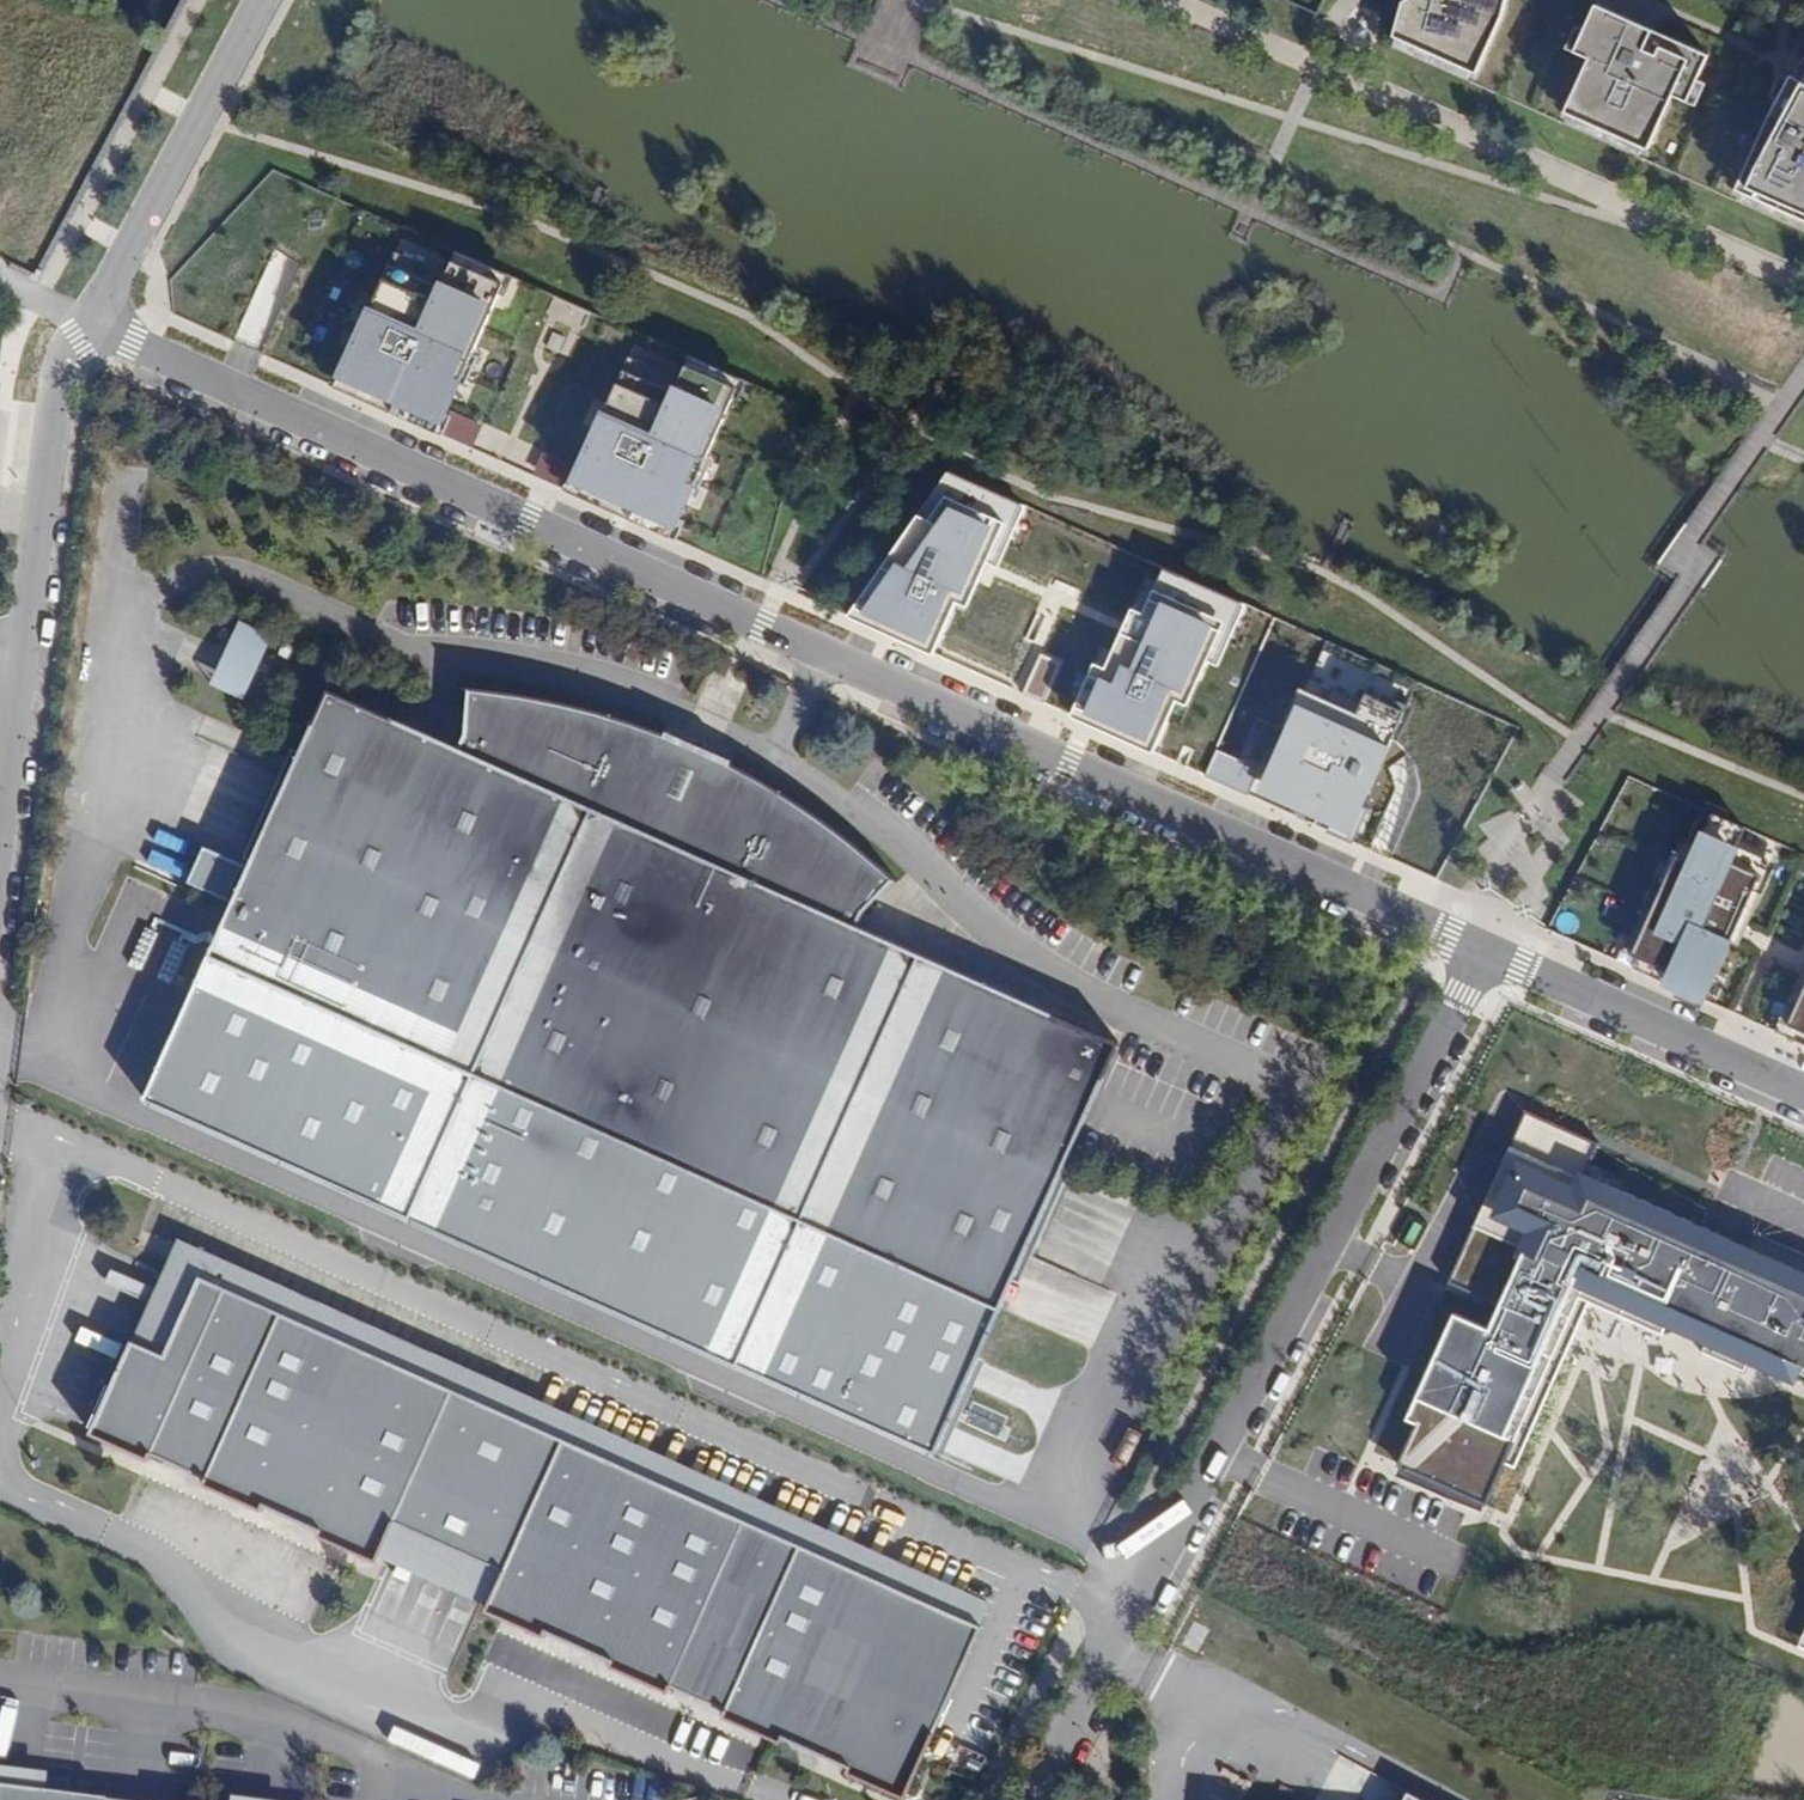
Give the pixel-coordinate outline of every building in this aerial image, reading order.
[(1402,39),(1489,77),(1509,0),(1413,0),(1402,39)] [(1597,15),(1577,62),(1592,73),(1573,126),(1650,152),(1692,63),(1597,15)] [(1750,201),(1803,222),(1803,97),(1750,201)] [(500,254),(446,231),(433,260),(383,239),(329,365),(433,409),(500,254)] [(656,364),(622,349),(569,469),(669,512),(732,369),(666,340),(656,364)] [(1056,526),(1022,512),(1006,538),(940,505),(872,626),(980,675),(1056,526)] [(1259,614),(1163,571),(1140,624),(1115,617),(1065,713),(1187,774),(1259,614)] [(210,685),(244,700),(272,636),(239,621),(210,685)] [(442,748),(315,690),(199,942),(991,1314),(1112,1038),(845,922),(893,871),(743,770),(612,717),(452,682),(442,748)] [(1360,716),(1305,691),(1263,798),(1357,836),(1408,718),(1368,697),(1360,716)] [(1678,806),(1618,941),(1700,977),(1761,842),(1678,806)] [(194,885),(208,890),(219,857),(205,852),(194,885)] [(991,1314),(199,942),(140,1099),(936,1456),(991,1314)] [(1775,1012),(1803,1024),(1803,944),(1775,1012)] [(1377,1468),(1484,1513),(1583,1280),(1803,1373),(1803,1270),(1586,1172),(1599,1144),(1513,1104),(1389,1398),(1404,1404),(1377,1468)] [(983,1603),(172,1233),(85,1423),(896,1793),(983,1603)] [(1094,1343),(1115,1292),(1072,1274),(1062,1297),(1053,1293),(1041,1321),(1094,1343)] [(1789,1639),(1803,1646),(1803,1605),(1789,1639)] [(107,1796),(0,1783),(0,1799),(107,1799),(107,1796)] [(1405,1791),(1401,1799),(1423,1799),(1405,1791)]
